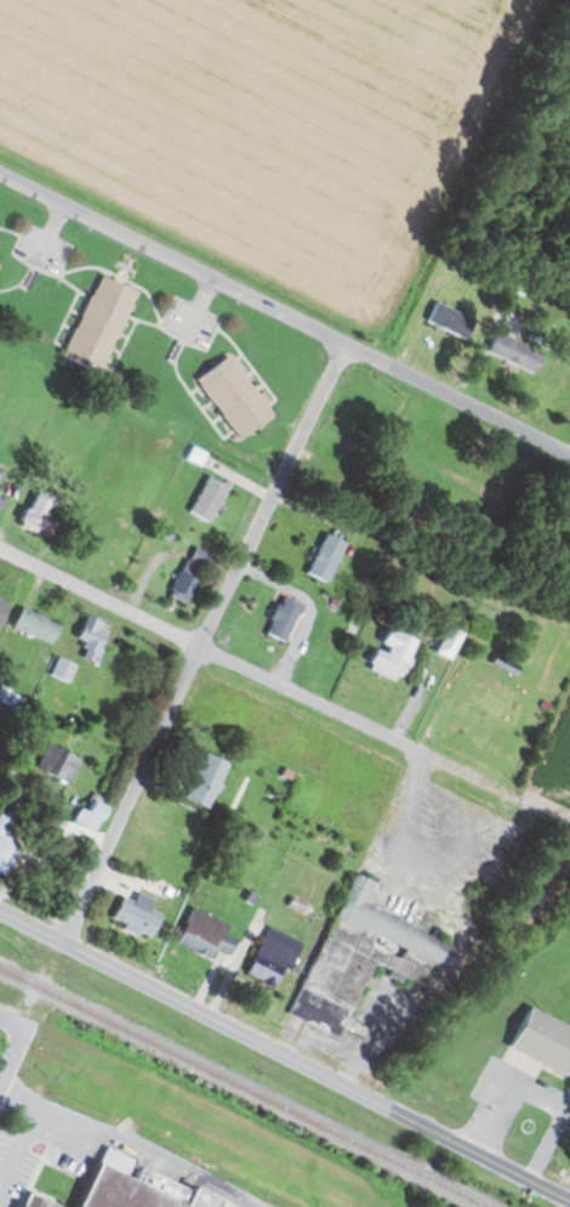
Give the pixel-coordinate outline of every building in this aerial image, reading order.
[(63,357),(100,374),(137,291),(99,274),(63,357)] [(427,322),(466,340),(475,320),(436,302),(427,322)] [(535,372),(543,352),(496,332),(487,353),(535,372)] [(237,439),(272,417),(232,355),(197,377),(237,439)] [(190,513),(211,523),(229,485),(208,475),(190,513)] [(56,501),(33,490),(17,524),(40,535),(56,501)] [(307,573),(327,583),(346,543),(327,534),(307,573)] [(205,568),(187,559),(169,595),(187,603),(205,568)] [(265,632),(283,642),(302,605),(283,595),(265,632)] [(10,603),(0,598),(0,624),(10,603)] [(50,644),(59,625),(21,607),(12,626),(50,644)] [(85,642),(78,654),(90,661),(110,627),(89,615),(76,637),(85,642)] [(448,658),(464,634),(450,625),(434,649),(448,658)] [(418,641),(389,627),(378,648),(377,648),(367,668),(397,682),(418,641)] [(35,767),(68,784),(81,759),(48,742),(35,767)] [(206,809),(230,765),(207,752),(183,797),(206,809)] [(77,820),(92,829),(105,808),(91,798),(77,820)] [(19,845),(6,839),(14,820),(0,813),(0,873),(4,875),(19,845)] [(362,906),(372,881),(350,872),(292,1017),(343,1038),(373,963),(437,989),(456,944),(362,906)] [(151,938),(161,915),(149,909),(153,899),(137,892),(134,901),(122,896),(111,921),(151,938)] [(229,924),(192,908),(177,944),(209,958),(214,948),(230,955),(237,938),(225,933),(229,924)] [(280,989),(299,940),(266,927),(247,976),(280,989)] [(528,1007),(510,1050),(566,1075),(569,1066),(569,1025),(528,1007)] [(222,1198),(194,1185),(193,1189),(142,1164),(135,1178),(125,1173),(133,1157),(107,1144),(76,1206),(218,1206),(222,1198)] [(28,1189),(19,1206),(64,1206),(28,1189)]
